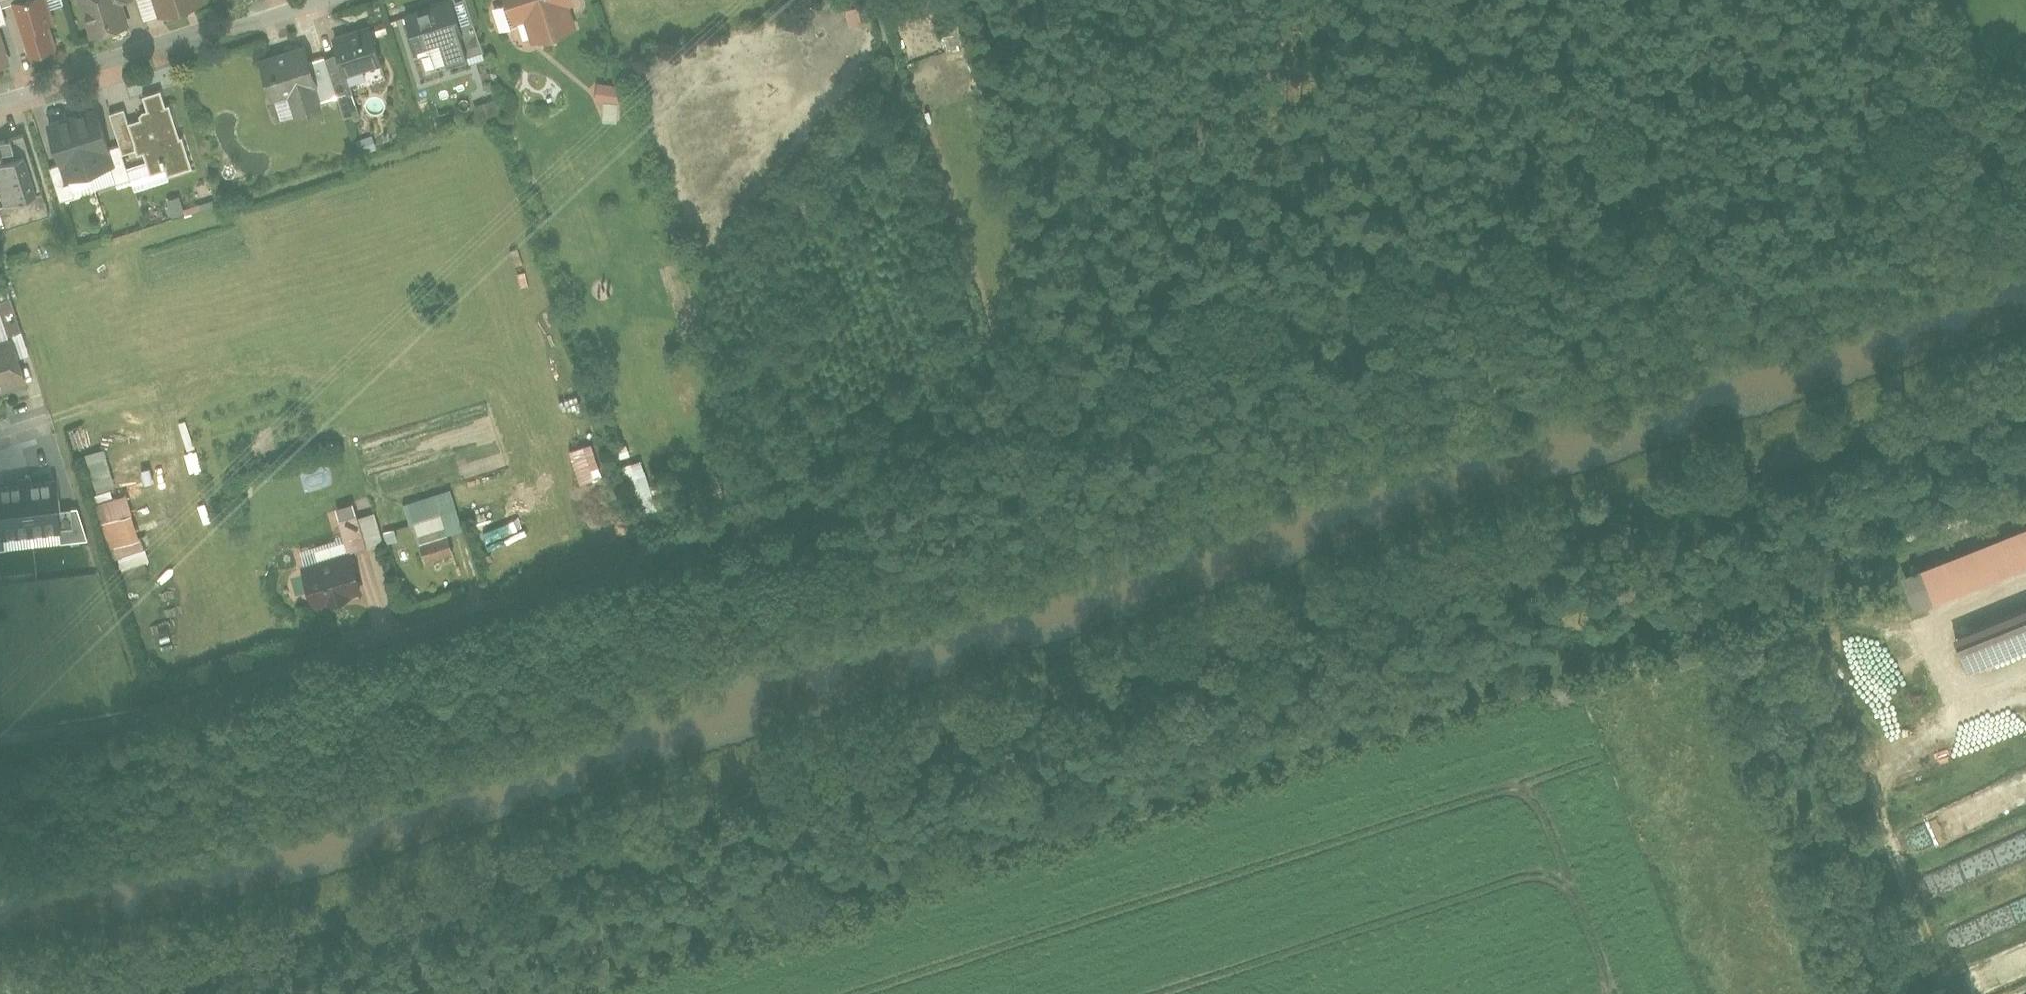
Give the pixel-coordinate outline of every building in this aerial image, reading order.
[(23,24),(20,25),(30,57),(54,49),(45,23),(51,21),(45,0),(15,0),(23,24)] [(92,38),(125,28),(118,6),(131,2),(130,0),(80,0),(92,38)] [(204,7),(202,0),(155,0),(161,20),(204,7)] [(442,42),(448,60),(472,52),(467,34),(456,0),(441,0),(407,11),(419,49),(442,42)] [(514,22),(524,18),(532,41),(579,27),(571,4),(578,1),(577,0),(508,0),(514,22)] [(371,19),(331,31),(343,70),(383,57),(371,19)] [(273,96),(290,91),(297,114),(330,104),(310,40),(261,56),(273,96)] [(8,68),(0,41),(0,71),(8,68)] [(197,168),(186,136),(183,137),(172,103),(168,105),(164,90),(145,96),(150,111),(144,112),(145,117),(130,122),(126,110),(112,115),(124,152),(138,147),(140,152),(147,150),(157,181),(197,168)] [(121,167),(101,105),(74,113),(94,176),(121,167)] [(94,176),(74,113),(48,121),(68,184),(94,176)] [(20,132),(0,139),(0,153),(24,145),(20,132)] [(24,145),(0,153),(0,166),(28,158),(24,145)] [(28,158),(0,166),(0,180),(32,170),(28,158)] [(32,170),(0,180),(0,194),(36,183),(32,170)] [(40,196),(36,183),(0,194),(4,207),(40,196)] [(34,387),(20,339),(0,344),(0,397),(34,387)] [(110,450),(90,453),(97,492),(116,488),(110,450)] [(630,465),(641,517),(659,514),(649,462),(630,465)] [(0,487),(0,495),(4,536),(60,530),(54,481),(0,487)] [(125,570),(153,560),(131,493),(102,503),(125,570)] [(1911,573),(1924,606),(2025,566),(2025,527),(1911,573)] [(421,544),(427,564),(458,555),(453,535),(421,544)] [(359,550),(303,566),(315,608),(333,603),(334,606),(355,600),(354,596),(370,592),(359,550)] [(1968,636),(1979,666),(2025,650),(2025,615),(1968,636)]
